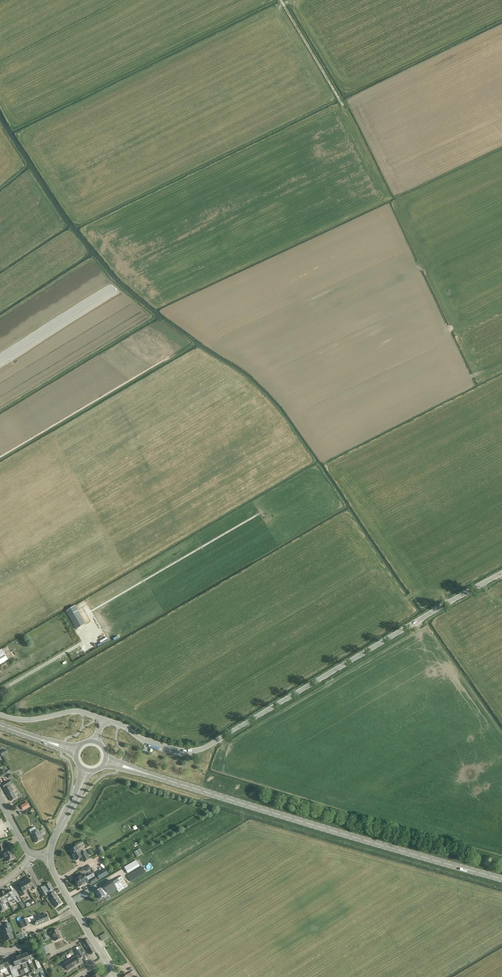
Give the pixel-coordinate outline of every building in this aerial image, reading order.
[(75,605),(66,610),(66,611),(76,629),(82,626),(85,624),(78,611),(75,605)] [(8,660),(14,656),(7,646),(2,649),(0,650),(0,665),(8,660)] [(4,789),(12,785),(9,780),(2,784),(4,789)] [(7,794),(11,801),(16,798),(13,793),(12,793),(11,792),(13,790),(11,786),(5,790),(7,794)] [(23,811),(30,807),(27,802),(21,806),(23,811)] [(133,820),(120,827),(125,836),(134,831),(132,826),(136,824),(133,820)] [(31,834),(36,843),(43,839),(39,832),(38,833),(37,830),(35,827),(29,830),(31,834)] [(6,862),(14,858),(11,852),(12,852),(10,847),(5,849),(2,843),(0,844),(0,851),(2,851),(6,862)] [(81,857),(84,862),(90,859),(86,852),(82,854),(77,846),(70,850),(76,861),(81,857)] [(134,852),(137,857),(142,853),(139,848),(134,852)] [(142,866),(127,876),(131,882),(146,873),(142,866)] [(84,874),(74,879),(79,887),(88,882),(84,874)] [(95,892),(100,899),(105,896),(104,894),(107,893),(108,895),(117,890),(118,892),(128,886),(122,876),(113,881),(112,881),(103,886),(105,889),(102,891),(100,888),(95,892)] [(33,886),(35,889),(37,888),(33,880),(30,881),(28,878),(23,880),(28,889),(33,886)] [(18,889),(22,896),(25,895),(24,892),(28,889),(23,880),(18,883),(20,887),(18,889)] [(39,889),(44,896),(54,891),(49,883),(45,885),(43,887),(39,889)] [(16,900),(18,903),(21,901),(17,895),(13,898),(8,890),(6,891),(5,891),(3,892),(8,902),(11,900),(12,902),(16,900)] [(2,911),(8,908),(5,903),(8,902),(3,892),(0,894),(0,900),(1,902),(0,902),(0,908),(2,911)] [(52,900),(56,907),(62,903),(54,892),(50,894),(48,896),(50,899),(50,898),(52,900)] [(33,918),(36,926),(50,920),(47,914),(40,917),(39,916),(33,918)] [(4,934),(6,941),(13,938),(11,931),(12,930),(10,923),(3,926),(4,930),(1,931),(3,935),(4,934)] [(53,935),(55,941),(62,938),(58,929),(49,933),(50,936),(53,935)] [(109,937),(106,932),(99,937),(102,941),(109,937)] [(88,940),(84,942),(91,955),(95,952),(88,940)] [(25,954),(28,961),(34,959),(31,951),(25,954)] [(19,956),(22,964),(28,961),(25,954),(19,956)] [(13,959),(16,966),(22,964),(19,956),(13,959)] [(76,956),(64,964),(69,970),(80,963),(76,956)] [(4,972),(7,971),(6,968),(9,967),(6,959),(0,962),(4,972)] [(32,972),(34,975),(43,971),(41,967),(38,961),(35,963),(38,969),(32,972)]
